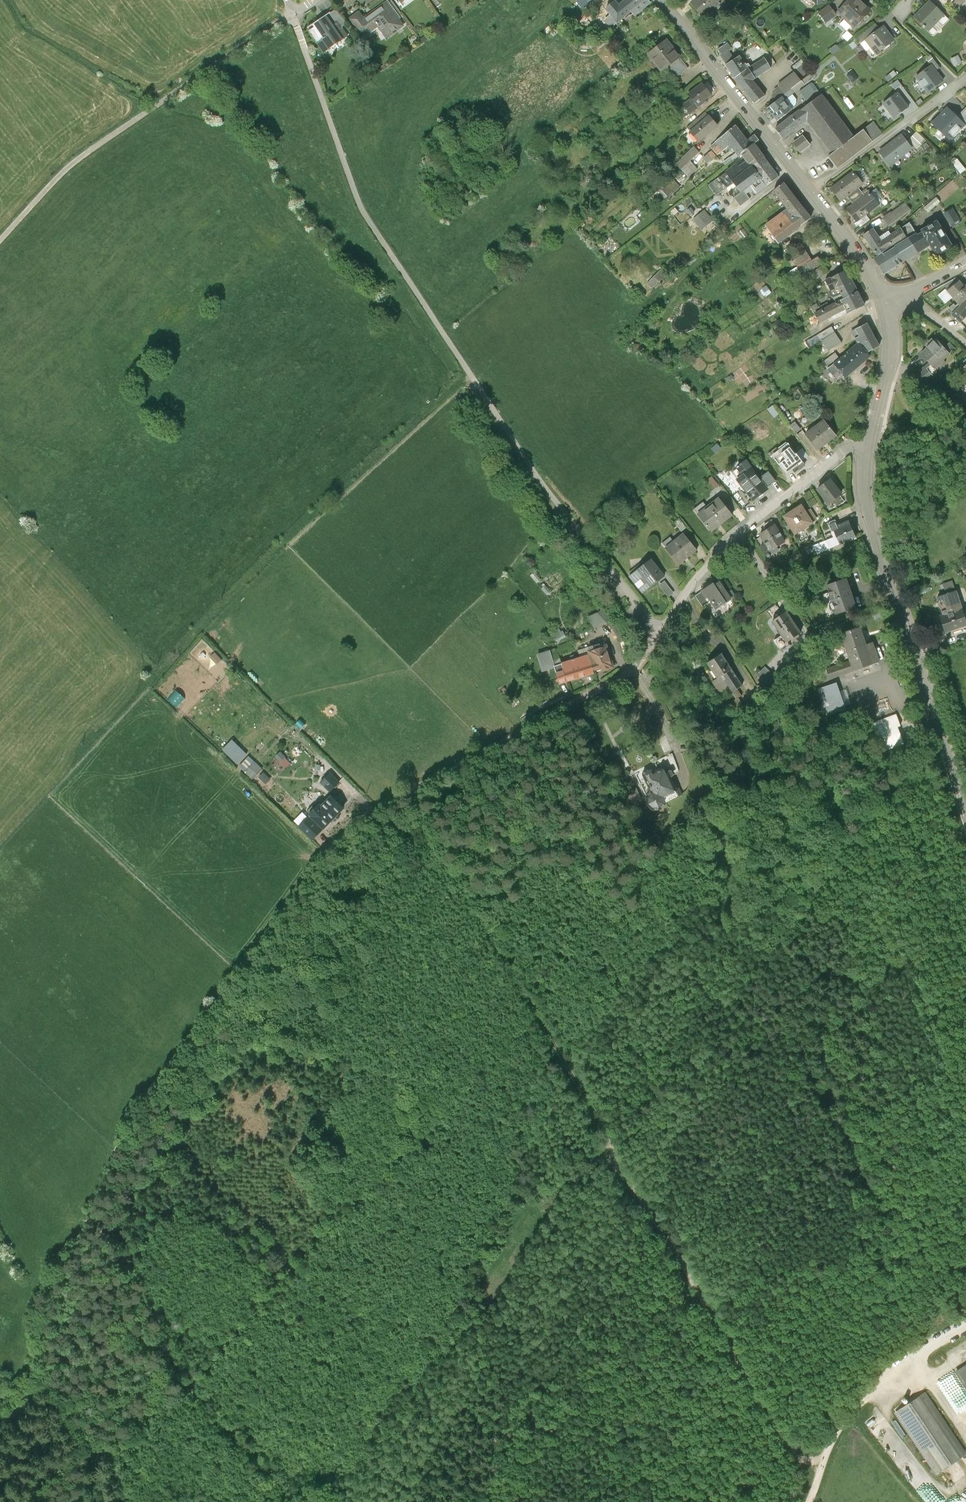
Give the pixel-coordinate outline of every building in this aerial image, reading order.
[(645,0),(628,0),(620,7),(627,15),(632,12),(635,15),(649,4),(645,0)] [(691,2),(703,16),(723,0),(693,0),(691,2)] [(861,0),(850,0),(839,11),(855,26),(871,10),(861,0)] [(931,1),(940,10),(945,5),(940,0),(932,0),(931,1)] [(627,15),(620,7),(615,1),(606,9),(611,15),(618,23),(627,15)] [(940,10),(931,1),(914,19),(928,32),(929,31),(934,34),(948,19),(943,14),(944,14),(940,10)] [(403,25),(386,2),(364,18),(359,11),(349,18),(363,36),(378,25),(387,37),(403,25)] [(836,14),(830,5),(820,12),(826,21),(836,14)] [(335,8),(326,14),(334,27),(339,24),(341,27),(345,24),(335,8)] [(334,27),(326,14),(308,26),(311,31),(324,51),(342,39),(334,27)] [(618,23),(611,15),(597,27),(604,35),(618,23)] [(866,39),(880,29),(876,24),(858,38),(861,43),(866,39)] [(894,39),(884,26),(880,29),(866,39),(877,53),(894,39)] [(680,58),(667,41),(650,54),(663,71),(667,69),(680,58)] [(719,49),(723,55),(729,51),(732,49),(728,44),(719,49)] [(836,46),(830,50),(834,56),(841,50),(838,46),(836,46)] [(722,56),(727,65),(735,60),(729,51),(723,55),(722,56)] [(931,65),(935,71),(939,67),(931,55),(926,59),(931,65)] [(736,78),(749,69),(740,56),(735,60),(727,65),(736,78)] [(959,56),(951,60),(954,66),(962,63),(959,56)] [(689,68),(680,58),(667,69),(675,79),(689,68)] [(764,60),(751,69),(757,78),(770,70),(764,60)] [(935,71),(931,65),(916,77),(928,92),(943,81),(935,71)] [(757,78),(751,69),(749,69),(736,78),(745,90),(756,82),(754,80),(757,78)] [(811,72),(800,81),(804,86),(815,77),(811,72)] [(783,98),(802,84),(800,81),(794,73),(778,85),(780,87),(774,91),(776,93),(773,95),(778,102),(783,98)] [(892,85),(895,90),(902,85),(898,80),(892,85)] [(766,96),(756,82),(745,90),(756,104),(766,96)] [(711,94),(703,84),(689,94),(692,98),(684,105),(691,113),(706,102),(704,99),(711,94)] [(783,98),(785,101),(804,86),(802,84),(783,98)] [(909,108),(898,93),(884,104),(894,118),(909,108)] [(822,95),(800,112),(807,121),(833,154),(855,137),(823,95),(822,95)] [(785,101),(783,98),(778,102),(768,109),(772,114),(771,116),(773,118),(775,117),(778,121),(792,110),(785,101)] [(958,118),(947,108),(932,124),(950,140),(965,124),(958,118)] [(958,118),(965,124),(965,125),(965,109),(958,118)] [(807,121),(800,112),(775,130),(782,139),(807,121)] [(718,125),(709,115),(692,131),(700,141),(718,125)] [(874,123),(865,130),(874,142),(883,135),(874,123)] [(711,147),(714,150),(718,155),(729,146),(730,148),(733,147),(745,137),(737,126),(711,147)] [(829,157),(838,169),(874,142),(865,130),(855,137),(833,154),(829,157)] [(917,132),(913,136),(921,144),(926,141),(917,132)] [(748,140),(745,137),(733,147),(740,156),(743,153),(755,144),(759,142),(754,135),(748,140)] [(912,148),(902,135),(879,152),(889,165),(912,148)] [(913,136),(909,141),(917,149),(921,144),(913,136)] [(810,146),(803,137),(794,145),(801,153),(810,146)] [(754,167),(765,158),(755,144),(743,153),(749,160),(754,167)] [(699,153),(694,147),(682,158),(688,164),(690,161),(699,153)] [(718,155),(714,150),(704,159),(707,163),(718,155)] [(698,170),(690,161),(688,164),(682,158),(677,164),(689,178),(698,170)] [(779,177),(765,158),(754,167),(761,177),(767,186),(779,177)] [(734,182),(754,167),(749,160),(740,167),(738,164),(727,173),(734,182)] [(750,185),(761,177),(754,167),(734,182),(742,192),(744,191),(750,185)] [(863,184),(854,171),(831,188),(840,200),(847,195),(859,187),(863,184)] [(734,182),(727,173),(709,186),(717,195),(734,182)] [(757,194),(767,186),(761,177),(750,185),(757,194)] [(774,193),(786,209),(787,211),(798,203),(785,185),(774,193)] [(859,187),(847,195),(853,204),(865,195),(859,187)] [(750,200),(744,191),(742,192),(734,198),(741,207),(750,200)] [(880,204),(870,191),(865,195),(853,204),(847,208),(857,221),(865,215),(880,204)] [(935,198),(925,209),(928,213),(939,203),(935,198)] [(810,218),(798,203),(787,211),(786,209),(766,225),(779,242),(810,218)] [(906,203),(883,217),(889,226),(910,210),(906,203)] [(953,208),(944,214),(951,225),(952,224),(959,219),(953,208)] [(712,221),(704,211),(693,220),(701,230),(712,221)] [(869,220),(865,215),(857,221),(861,226),(869,220)] [(959,219),(952,224),(954,228),(962,223),(959,219)] [(938,220),(922,230),(923,231),(931,245),(937,255),(953,245),(938,220)] [(910,223),(901,228),(909,239),(918,234),(910,223)] [(864,235),(879,257),(896,247),(909,239),(901,228),(882,240),(874,228),(864,235)] [(905,260),(931,245),(923,231),(918,234),(909,239),(896,247),(905,260)] [(811,259),(804,247),(794,253),(801,265),(811,259)] [(905,260),(896,247),(879,257),(875,260),(883,274),(905,260)] [(823,265),(818,256),(799,268),(804,276),(811,272),(823,265)] [(825,264),(823,265),(811,272),(815,280),(830,271),(825,264)] [(793,282),(802,277),(797,269),(788,275),(793,282)] [(662,270),(647,285),(652,290),(666,275),(662,270)] [(846,298),(858,292),(847,270),(825,280),(830,290),(840,285),(846,298)] [(947,292),(953,299),(959,305),(961,305),(965,300),(965,288),(958,281),(947,292)] [(953,299),(947,292),(945,290),(939,295),(946,304),(953,299)] [(865,306),(858,292),(846,298),(841,300),(846,311),(848,314),(865,306)] [(846,311),(841,300),(822,309),(822,310),(815,315),(820,324),(846,311)] [(952,316),(960,324),(965,317),(965,300),(961,305),(959,305),(955,308),(958,310),(952,316)] [(815,315),(822,310),(817,304),(811,308),(815,315)] [(879,346),(868,325),(852,332),(856,339),(859,343),(868,353),(879,346)] [(823,341),(835,334),(831,328),(819,335),(823,341)] [(841,344),(835,333),(835,334),(823,341),(829,351),(841,344)] [(823,341),(819,335),(819,334),(805,343),(807,345),(803,347),(806,351),(823,341)] [(936,341),(921,355),(930,364),(938,373),(939,373),(945,367),(945,364),(942,361),(949,355),(944,349),(936,341)] [(868,353),(859,343),(840,359),(834,363),(844,375),(846,377),(870,356),(868,353)] [(949,344),(944,349),(949,355),(954,349),(949,344)] [(834,363),(840,359),(836,353),(824,362),(828,368),(834,363)] [(844,375),(834,363),(828,368),(833,375),(838,380),(844,375)] [(938,373),(930,364),(916,376),(922,387),(938,373)] [(833,375),(828,368),(822,373),(827,380),(833,375)] [(774,405),(768,409),(774,417),(780,413),(774,405)] [(817,425),(824,419),(820,415),(813,421),(817,425)] [(798,435),(799,436),(804,432),(795,420),(790,424),(798,435)] [(836,436),(824,421),(806,435),(818,450),(836,436)] [(781,431),(790,443),(792,442),(799,436),(798,435),(790,424),(781,431)] [(806,461),(792,442),(790,443),(782,449),(784,451),(774,459),(787,476),(806,461)] [(747,462),(732,474),(754,501),(759,496),(767,490),(769,489),(767,487),(761,478),(747,462)] [(769,472),(761,478),(767,487),(775,480),(769,472)] [(712,477),(708,480),(715,488),(719,485),(712,477)] [(843,494),(831,479),(817,490),(828,504),(843,494)] [(773,497),(767,490),(759,496),(765,503),(773,497)] [(810,491),(803,495),(811,507),(817,503),(810,491)] [(732,515),(719,499),(699,515),(712,531),(732,515)] [(807,512),(802,505),(783,517),(795,535),(814,523),(813,522),(816,519),(810,510),(807,512)] [(680,519),(675,523),(682,532),(687,528),(680,519)] [(836,520),(828,524),(832,532),(835,531),(837,536),(840,542),(855,536),(849,521),(838,526),(836,520)] [(786,542),(775,525),(759,535),(765,544),(762,546),(766,553),(769,550),(770,552),(786,542)] [(696,550),(683,535),(666,548),(679,564),(696,550)] [(840,542),(837,536),(826,541),(829,550),(841,545),(840,542)] [(829,550),(826,541),(814,546),(818,554),(829,550)] [(662,577),(650,561),(642,567),(631,576),(643,592),(654,583),(662,577)] [(856,607),(847,579),(827,586),(836,614),(856,607)] [(665,582),(660,585),(668,597),(673,594),(665,582)] [(731,599),(720,582),(715,586),(713,583),(703,590),(716,609),(731,599)] [(943,585),(946,595),(956,592),(952,582),(943,585)] [(963,609),(957,591),(956,592),(946,595),(939,598),(940,601),(943,600),(948,610),(942,612),(943,615),(942,616),(948,634),(965,628),(965,618),(963,609)] [(802,633),(787,611),(772,621),(782,635),(775,641),(780,649),(802,633)] [(600,613),(589,617),(594,629),(609,623),(600,613)] [(550,631),(553,637),(561,633),(558,627),(550,631)] [(841,636),(847,653),(867,646),(861,629),(841,636)] [(567,640),(563,632),(561,633),(553,637),(558,645),(567,640)] [(867,646),(847,653),(850,661),(854,672),(880,663),(874,644),(867,646)] [(561,665),(554,667),(554,668),(559,684),(613,668),(607,645),(588,651),(589,655),(560,664),(561,665)] [(550,654),(538,657),(542,672),(554,668),(554,667),(561,665),(560,664),(558,654),(551,656),(550,654)] [(741,684),(722,654),(708,663),(717,677),(713,680),(720,692),(728,686),(731,690),(741,684)] [(854,672),(850,661),(827,669),(830,679),(854,672)] [(765,667),(758,676),(773,689),(780,680),(765,667)] [(832,685),(816,690),(825,716),(841,711),(832,685)] [(896,715),(874,723),(884,752),(904,744),(898,727),(900,726),(896,715)] [(234,748),(227,755),(232,759),(239,752),(234,748)] [(233,761),(240,767),(245,762),(238,755),(233,761)] [(240,767),(246,773),(255,763),(249,757),(245,762),(240,767)] [(262,769),(255,763),(246,773),(253,779),(262,769)] [(643,772),(643,776),(651,792),(647,797),(647,805),(653,810),(660,810),(665,805),(664,804),(669,802),(669,799),(676,796),(677,792),(665,767),(654,773),(653,770),(649,769),(643,772)] [(264,770),(258,776),(265,784),(271,778),(264,770)] [(331,774),(321,783),(331,793),(340,783),(331,774)] [(633,794),(629,796),(632,803),(641,799),(636,789),(632,791),(633,794)] [(310,815),(325,829),(345,809),(332,796),(322,806),(321,805),(310,815)] [(323,830),(309,817),(299,827),(313,841),(323,830)] [(956,1373),(965,1389),(965,1367),(956,1373)] [(923,1392),(894,1412),(935,1472),(965,1452),(923,1392)]
